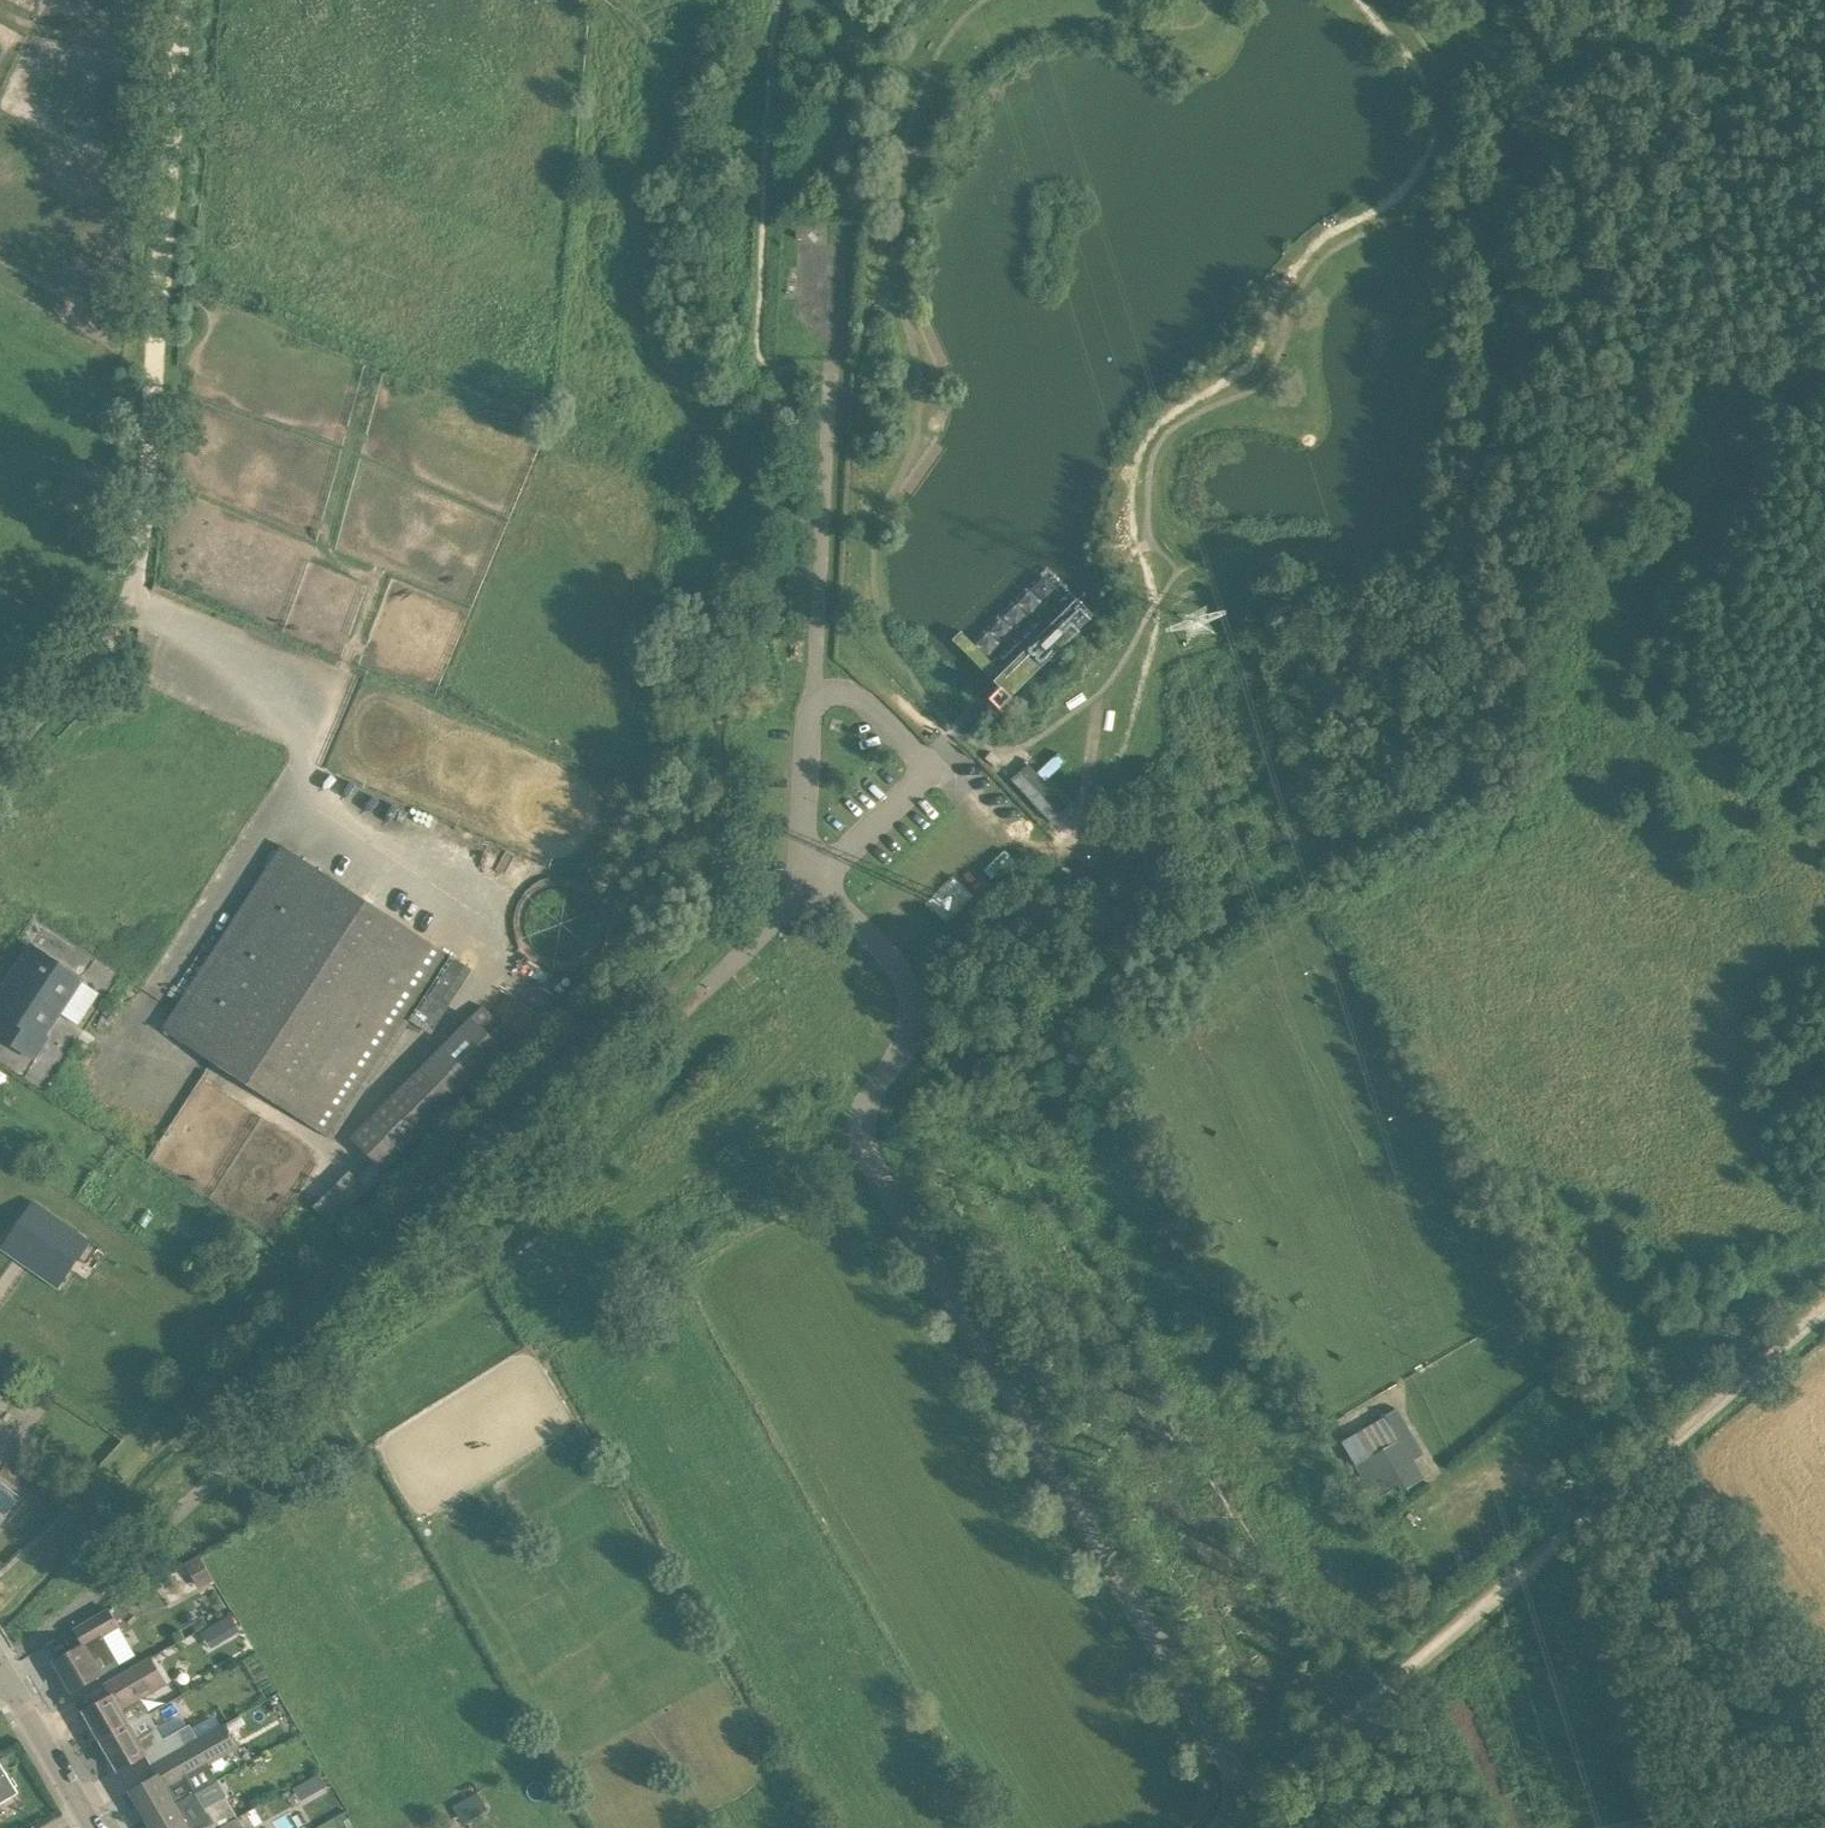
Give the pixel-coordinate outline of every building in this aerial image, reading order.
[(1042,568),(970,640),(1002,673),(1075,601),(1042,568)] [(970,640),(961,632),(953,640),(998,685),(1003,690),(993,699),(1001,707),(1094,615),(1081,603),(1077,599),(1075,601),(1002,673),(970,640)] [(1011,780),(1051,822),(1068,806),(1028,764),(1011,780)] [(332,1139),(406,1025),(420,1034),(424,1028),(432,1033),(473,970),(282,846),(163,1029),(332,1139)] [(31,948),(0,995),(0,1012),(2,1013),(0,1016),(0,1037),(36,1060),(48,1042),(43,1038),(81,980),(31,948)] [(507,1051),(473,1018),(353,1139),(388,1174),(508,1052),(507,1051)] [(338,1220),(372,1183),(353,1165),(319,1202),(338,1220)] [(34,1203),(6,1244),(61,1283),(90,1242),(34,1203)] [(253,1257),(262,1244),(249,1235),(240,1248),(253,1257)] [(5,1368),(0,1376),(0,1394),(8,1398),(21,1377),(5,1368)] [(1424,1479),(1414,1461),(1424,1455),(1397,1410),(1342,1442),(1375,1499),(1398,1485),(1401,1492),(1424,1479)] [(215,1582),(202,1556),(186,1564),(199,1590),(215,1582)] [(145,1606),(148,1600),(144,1594),(137,1595),(128,1600),(125,1607),(129,1613),(136,1612),(145,1606)] [(102,1636),(118,1627),(109,1610),(73,1630),(82,1646),(55,1662),(72,1691),(100,1675),(100,1676),(119,1665),(102,1636)] [(217,1625),(227,1641),(240,1633),(231,1617),(217,1625)] [(141,1700),(125,1673),(105,1685),(111,1696),(84,1712),(101,1741),(148,1713),(141,1700)] [(101,1741),(118,1770),(144,1755),(150,1764),(197,1736),(191,1726),(165,1741),(148,1713),(101,1741)] [(239,1748),(234,1740),(224,1721),(197,1736),(150,1764),(156,1775),(130,1791),(146,1819),(189,1794),(191,1793),(183,1781),(239,1748)] [(0,1761),(0,1763),(5,1772),(20,1762),(14,1752),(0,1761)] [(18,1793),(5,1772),(0,1763),(0,1803),(18,1793)] [(319,1773),(307,1780),(314,1793),(327,1786),(319,1773)] [(237,1817),(224,1796),(198,1811),(189,1794),(146,1819),(151,1827),(218,1827),(237,1817)] [(238,1818),(237,1817),(218,1827),(244,1827),(238,1818)]
